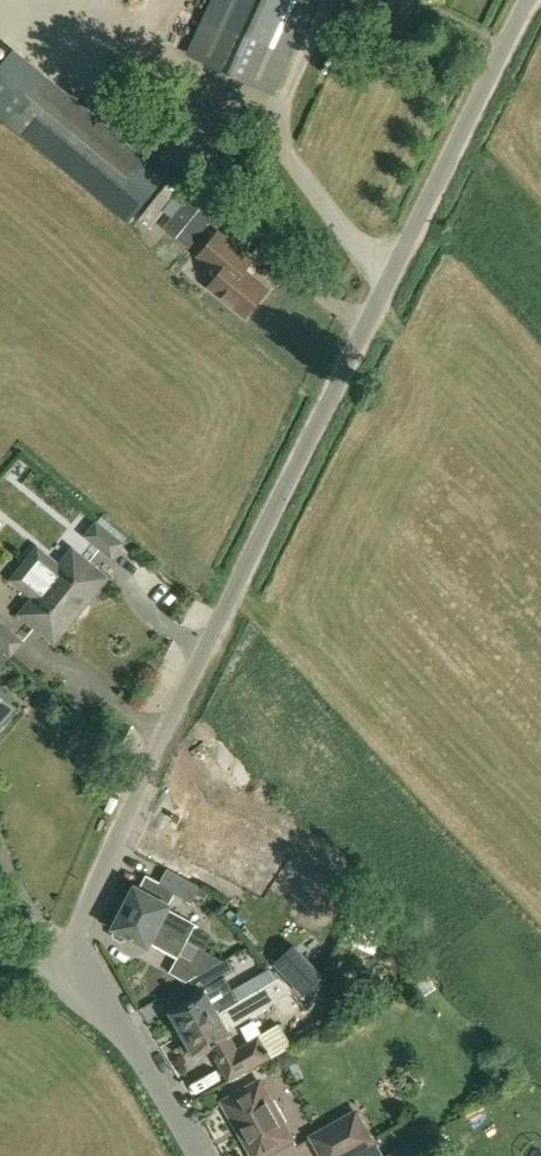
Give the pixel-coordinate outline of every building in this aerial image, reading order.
[(272,94),(315,0),(211,0),(186,54),(272,94)] [(45,78),(8,123),(109,205),(145,160),(45,78)] [(195,189),(187,200),(171,218),(165,226),(189,245),(212,217),(215,216),(220,210),(220,206),(213,201),(211,201),(195,189)] [(252,259),(218,232),(199,256),(220,273),(209,287),(245,316),(265,292),(249,279),(251,276),(243,269),(252,259)] [(86,535),(112,556),(123,543),(96,522),(86,535)] [(38,549),(25,564),(81,609),(108,576),(73,548),(59,566),(38,549)] [(81,609),(25,564),(13,579),(34,597),(20,615),(55,642),(81,609)] [(0,622),(0,645),(11,654),(22,641),(0,622)] [(0,649),(0,667),(9,656),(0,649)] [(15,706),(0,694),(0,724),(15,706)] [(177,849),(240,882),(255,855),(267,861),(278,840),(203,800),(177,849)] [(201,887),(168,869),(161,882),(159,887),(174,894),(192,904),(201,887)] [(135,886),(124,907),(186,941),(195,924),(186,919),(168,910),(170,904),(169,904),(174,894),(159,887),(161,882),(146,874),(139,888),(135,886)] [(186,941),(124,907),(113,928),(116,930),(114,933),(115,937),(122,941),(125,939),(127,936),(149,947),(151,942),(178,957),(186,941)] [(323,975),(294,944),(273,964),(303,995),(323,975)] [(189,980),(222,961),(198,947),(189,963),(178,957),(169,972),(186,982),(189,980)] [(222,961),(189,980),(196,992),(225,975),(234,970),(227,958),(222,961)] [(178,1008),(174,1010),(171,1012),(183,1033),(239,1001),(232,989),(225,975),(196,992),(199,996),(178,1008)] [(427,977),(414,986),(421,997),(435,988),(427,977)] [(183,1033),(186,1038),(182,1040),(180,1045),(184,1054),(190,1055),(194,1052),(194,1053),(208,1045),(228,1080),(270,1058),(270,1059),(292,1046),(280,1024),(258,1036),(259,1037),(237,1049),(223,1023),(232,1019),(234,1023),(274,1001),(266,986),(239,1001),(183,1033)] [(277,1123),(269,1108),(273,1105),(260,1082),(224,1102),(227,1106),(224,1108),(233,1124),(236,1122),(237,1124),(238,1123),(243,1133),(240,1135),(252,1155),(261,1155),(293,1138),(283,1120),(277,1123)] [(312,1137),(323,1155),(345,1155),(372,1141),(356,1112),(312,1137)] [(385,1155),(414,1155),(408,1145),(385,1155)]
